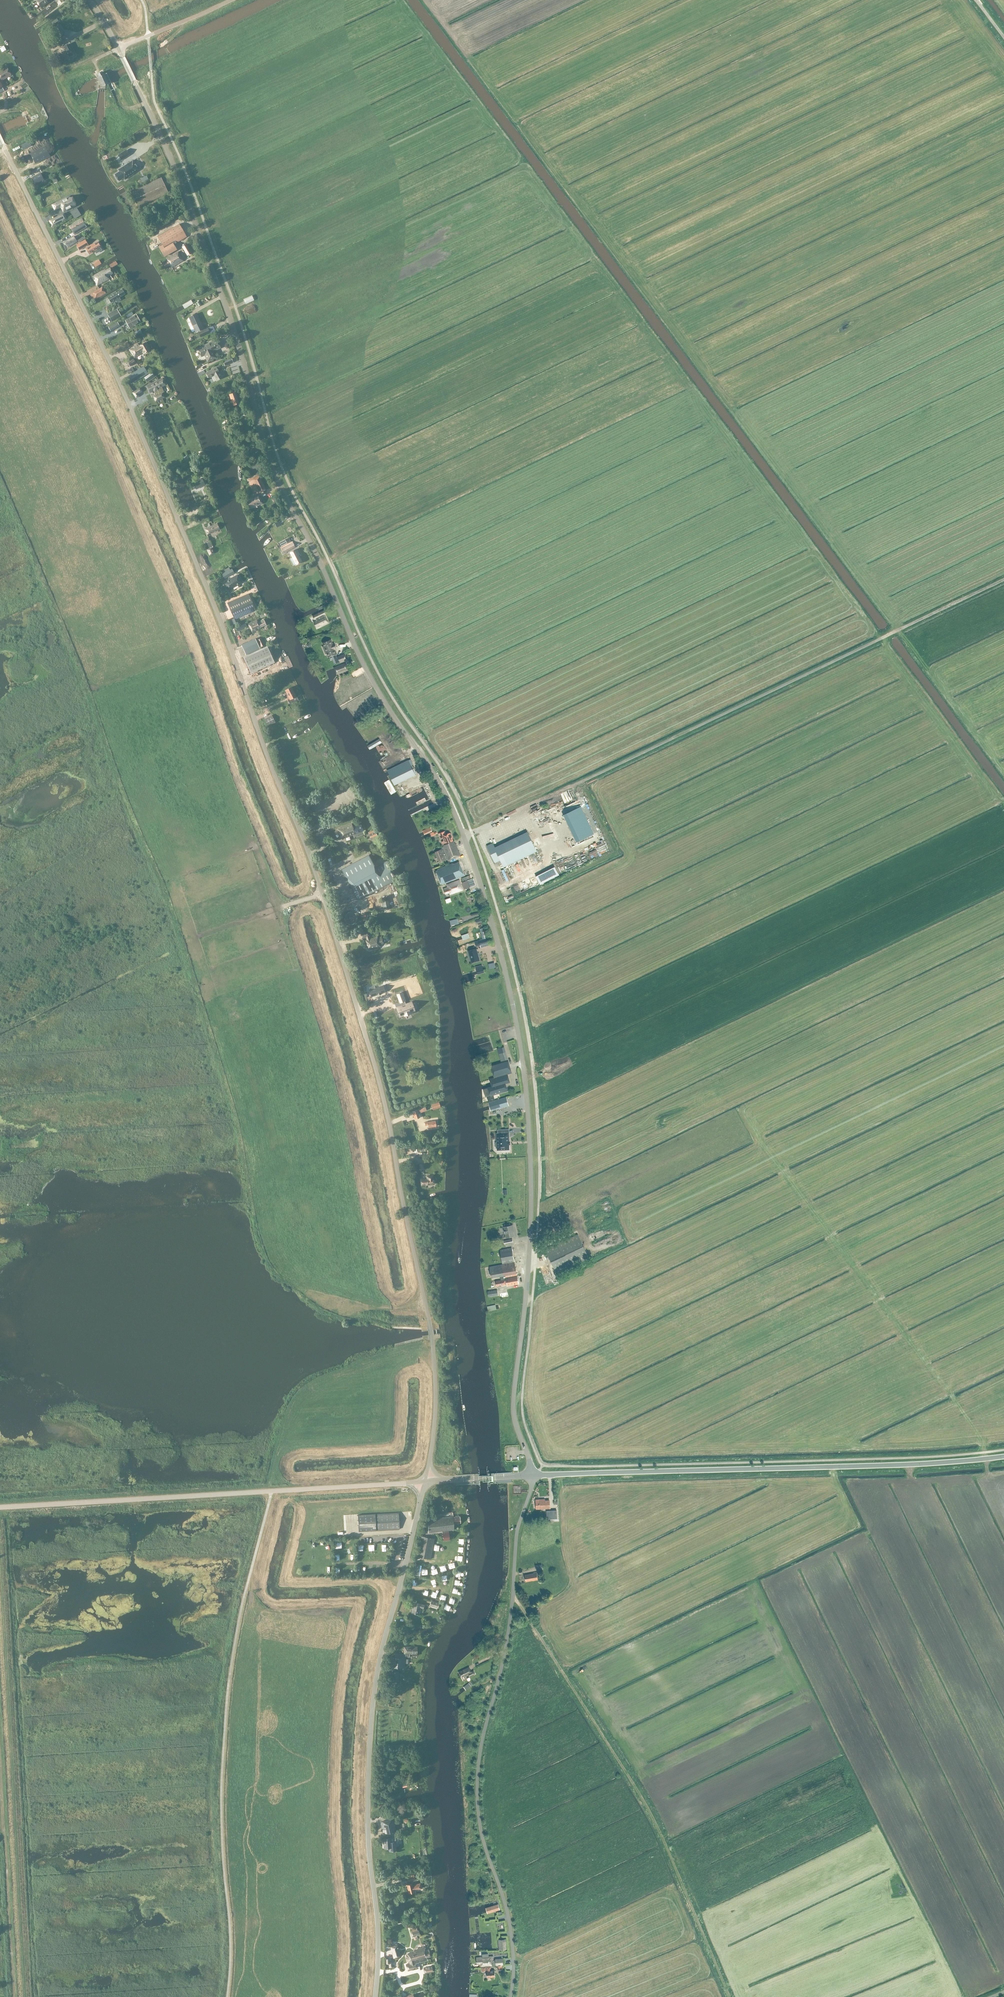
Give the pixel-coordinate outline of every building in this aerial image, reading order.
[(59,36),(64,34),(59,25),(54,28),(59,36)] [(65,59),(73,56),(67,45),(63,47),(65,51),(62,53),(65,59)] [(2,79),(10,74),(7,68),(0,72),(0,81),(2,79)] [(102,72),(97,74),(99,77),(98,78),(100,82),(103,87),(108,84),(106,79),(104,75),(103,75),(102,72)] [(29,141),(21,145),(23,150),(31,146),(29,141)] [(32,154),(36,161),(39,160),(40,161),(45,158),(44,157),(49,155),(45,148),(32,154)] [(119,170),(120,172),(115,175),(118,181),(123,177),(125,180),(139,171),(138,170),(149,163),(144,154),(119,170)] [(35,184),(44,180),(41,174),(32,178),(35,184)] [(161,178),(131,192),(138,207),(168,193),(161,178)] [(63,208),(64,208),(66,210),(71,208),(71,206),(75,204),(73,199),(68,201),(66,198),(61,200),(54,204),(56,209),(62,206),(63,208)] [(74,209),(70,212),(74,219),(78,216),(74,209)] [(66,219),(64,214),(55,218),(58,223),(66,219)] [(69,227),(74,235),(87,227),(82,219),(69,227)] [(157,237),(163,245),(158,248),(164,257),(176,249),(173,245),(187,237),(179,224),(157,237)] [(64,242),(68,247),(68,248),(75,243),(77,242),(77,241),(74,236),(64,242)] [(77,245),(80,250),(86,247),(87,248),(87,249),(89,253),(100,247),(98,242),(89,247),(85,240),(77,245)] [(182,247),(187,256),(192,253),(187,244),(182,247)] [(167,259),(168,261),(162,265),(165,269),(170,265),(172,268),(183,261),(178,252),(167,259)] [(92,276),(97,286),(109,279),(108,276),(113,274),(110,268),(105,271),(105,270),(92,276)] [(102,287),(93,293),(96,299),(105,293),(102,287)] [(112,295),(107,298),(111,303),(115,300),(117,303),(121,300),(119,298),(125,294),(124,292),(122,289),(116,292),(116,291),(111,294),(112,295)] [(244,300),(246,304),(254,301),(252,296),(251,296),(243,299),(244,300)] [(112,322),(121,316),(117,309),(107,315),(112,322)] [(203,329),(196,314),(189,318),(196,332),(203,329)] [(136,315),(126,321),(128,325),(129,327),(134,324),(134,325),(140,322),(136,315)] [(200,338),(209,334),(208,329),(198,333),(200,338)] [(220,348),(217,340),(198,349),(202,357),(205,356),(207,362),(216,358),(213,351),(220,348)] [(130,350),(135,358),(143,353),(144,355),(150,351),(146,342),(139,346),(138,345),(130,350)] [(232,361),(231,358),(231,357),(223,361),(225,366),(233,363),(232,361)] [(144,367),(127,377),(131,384),(148,374),(144,367)] [(222,378),(219,373),(221,371),(220,370),(218,371),(216,367),(206,373),(209,378),(214,375),(217,381),(222,378)] [(150,373),(144,378),(147,382),(153,378),(150,373)] [(161,387),(166,385),(163,379),(150,385),(156,396),(154,397),(156,401),(164,397),(162,393),(164,392),(161,387)] [(140,388),(133,393),(136,398),(139,396),(138,394),(142,392),(140,388)] [(229,395),(233,406),(240,404),(235,392),(229,395)] [(258,475),(248,480),(255,494),(265,490),(258,475)] [(202,480),(194,484),(197,489),(204,485),(202,480)] [(250,509),(262,503),(259,497),(247,502),(250,509)] [(219,529),(217,524),(200,530),(205,540),(216,535),(214,531),(219,529)] [(292,541),(280,547),(283,554),(295,547),(292,541)] [(215,553),(212,547),(202,552),(204,557),(215,553)] [(293,566),(296,564),(296,565),(301,562),(298,556),(300,555),(297,549),(290,553),(292,557),(290,559),(293,566)] [(222,571),(223,574),(222,574),(225,579),(234,574),(232,569),(230,570),(229,567),(222,571)] [(227,588),(231,589),(239,584),(240,581),(239,581),(237,578),(237,577),(235,577),(227,581),(226,585),(227,585),(228,586),(227,587),(227,588)] [(248,594),(227,603),(234,620),(256,610),(248,594)] [(328,622),(325,616),(324,615),(328,613),(327,610),(319,613),(313,616),(314,619),(316,619),(317,620),(314,622),(316,627),(323,624),(328,622)] [(258,622),(257,620),(248,624),(252,632),(261,628),(260,628),(266,625),(264,620),(258,622)] [(266,646),(260,649),(255,639),(247,642),(248,644),(245,645),(249,654),(244,657),(251,673),(274,663),(266,646)] [(336,654),(336,653),(334,649),(336,648),(334,644),(332,644),(331,640),(327,641),(323,643),(324,646),(322,647),(325,654),(327,653),(328,656),(333,655),(334,658),(337,657),(336,654)] [(340,662),(347,660),(345,654),(338,657),(340,662)] [(334,668),(337,674),(348,670),(345,663),(334,668)] [(296,696),(291,687),(285,691),(290,700),(296,696)] [(264,719),(268,726),(275,722),(272,715),(264,719)] [(382,742),(379,739),(369,744),(372,748),(382,742)] [(387,770),(394,785),(415,774),(411,765),(413,764),(411,759),(387,770)] [(593,834),(580,807),(564,815),(577,842),(593,834)] [(338,829),(342,839),(359,832),(363,830),(360,823),(352,826),(352,824),(338,829)] [(368,832),(371,838),(377,835),(376,833),(375,830),(368,832)] [(441,838),(443,837),(444,840),(442,841),(443,845),(444,847),(454,843),(450,833),(446,834),(445,831),(439,833),(441,838)] [(493,843),(487,846),(495,862),(500,859),(503,865),(536,850),(527,832),(495,847),(493,843)] [(454,844),(454,843),(444,847),(444,848),(435,851),(439,861),(448,858),(449,860),(460,856),(456,844),(454,844)] [(375,868),(369,855),(341,869),(358,900),(384,886),(383,885),(395,878),(389,866),(390,865),(388,861),(375,868)] [(459,862),(436,871),(441,884),(465,875),(459,862)] [(448,887),(443,888),(445,893),(449,892),(450,894),(463,890),(460,880),(447,884),(448,887)] [(381,898),(384,910),(390,909),(387,897),(381,898)] [(344,899),(337,902),(342,913),(348,910),(344,899)] [(367,930),(360,932),(362,938),(366,937),(367,940),(366,940),(369,950),(375,948),(376,948),(378,948),(378,947),(378,945),(383,943),(381,937),(377,938),(377,937),(370,939),(367,930)] [(468,951),(471,962),(479,960),(476,948),(468,951)] [(383,985),(369,990),(371,996),(385,990),(383,985)] [(404,1001),(405,1001),(402,992),(397,994),(400,1003),(401,1002),(403,1006),(396,1008),(400,1016),(404,1015),(405,1016),(410,1014),(410,1012),(415,1011),(412,1002),(405,1005),(404,1001)] [(494,1078),(490,1079),(492,1086),(488,1088),(485,1089),(486,1093),(489,1092),(490,1095),(486,1096),(488,1101),(495,1099),(493,1094),(508,1090),(506,1083),(510,1082),(508,1074),(512,1073),(509,1061),(491,1066),(494,1078)] [(506,1097),(488,1102),(491,1111),(509,1105),(506,1097)] [(439,1102),(431,1104),(433,1110),(441,1107),(439,1102)] [(420,1118),(418,1112),(419,1112),(419,1109),(417,1110),(412,1112),(415,1120),(420,1118)] [(509,1149),(508,1133),(497,1133),(497,1142),(495,1142),(496,1148),(502,1148),(502,1149),(509,1149)] [(427,1179),(421,1180),(421,1185),(434,1184),(433,1176),(427,1176),(427,1179)] [(513,1225),(504,1226),(506,1237),(514,1236),(513,1229),(514,1229),(513,1225)] [(545,1249),(547,1253),(545,1255),(547,1259),(550,1258),(556,1272),(589,1257),(578,1234),(545,1249)] [(502,1260),(502,1264),(514,1262),(512,1247),(500,1249),(502,1260)] [(507,1286),(518,1284),(514,1262),(502,1264),(490,1266),(492,1277),(502,1275),(503,1279),(496,1281),(497,1285),(502,1285),(507,1284),(507,1286)] [(510,1456),(509,1450),(515,1449),(515,1444),(505,1445),(507,1457),(510,1456)] [(545,1499),(536,1500),(536,1508),(550,1507),(550,1500),(545,1501),(545,1499)] [(554,1510),(547,1510),(547,1519),(555,1518),(554,1510)] [(398,1513),(375,1514),(358,1515),(359,1527),(376,1526),(376,1530),(399,1529),(398,1513)] [(442,1531),(448,1530),(454,1530),(454,1526),(455,1525),(455,1523),(460,1523),(459,1516),(458,1516),(458,1515),(455,1516),(455,1517),(453,1517),(452,1516),(427,1520),(429,1533),(442,1531)] [(435,1539),(422,1536),(423,1534),(423,1533),(423,1531),(421,1530),(421,1533),(420,1536),(416,1556),(431,1559),(435,1539)] [(533,1573),(525,1575),(526,1581),(538,1579),(537,1572),(533,1572),(533,1573)] [(414,1602),(412,1613),(418,1615),(420,1608),(423,1609),(424,1605),(421,1604),(414,1602)] [(408,1654),(412,1655),(412,1656),(417,1656),(417,1653),(417,1647),(404,1647),(404,1654),(395,1654),(395,1657),(391,1657),(390,1667),(405,1667),(405,1656),(408,1656),(408,1654)] [(485,1655),(482,1650),(469,1657),(472,1661),(485,1655)] [(465,1675),(468,1674),(469,1676),(475,1674),(473,1671),(471,1672),(469,1667),(459,1672),(461,1676),(465,1675)] [(381,1822),(383,1833),(396,1830),(394,1821),(394,1819),(381,1822)] [(395,1842),(391,1842),(391,1838),(390,1838),(390,1837),(389,1835),(387,1835),(387,1837),(387,1838),(383,1838),(383,1848),(388,1848),(389,1851),(396,1850),(395,1842)] [(409,1893),(414,1892),(414,1893),(421,1891),(421,1890),(422,1890),(421,1888),(420,1883),(412,1885),(412,1883),(407,1884),(409,1893)] [(481,1904),(483,1913),(501,1907),(499,1899),(481,1904)] [(481,1932),(480,1932),(479,1915),(470,1919),(470,1933),(481,1932)] [(415,1936),(420,1934),(419,1930),(417,1930),(416,1928),(410,1930),(411,1932),(411,1933),(412,1938),(414,1937),(415,1936)] [(507,1949),(506,1938),(498,1939),(499,1949),(507,1949)] [(394,1958),(400,1956),(397,1945),(391,1947),(394,1958)] [(431,1957),(429,1949),(426,1950),(426,1948),(425,1948),(425,1947),(423,1946),(422,1947),(415,1949),(414,1948),(413,1951),(415,1952),(407,1954),(407,1955),(405,1956),(407,1963),(409,1963),(409,1964),(406,1965),(407,1972),(413,1970),(414,1969),(418,1968),(417,1963),(428,1960),(427,1958),(431,1957)] [(493,1956),(477,1957),(477,1962),(480,1962),(480,1966),(493,1965),(493,1956)] [(482,1971),(487,1970),(488,1977),(495,1976),(494,1970),(491,1970),(491,1966),(482,1967),(482,1971)]
